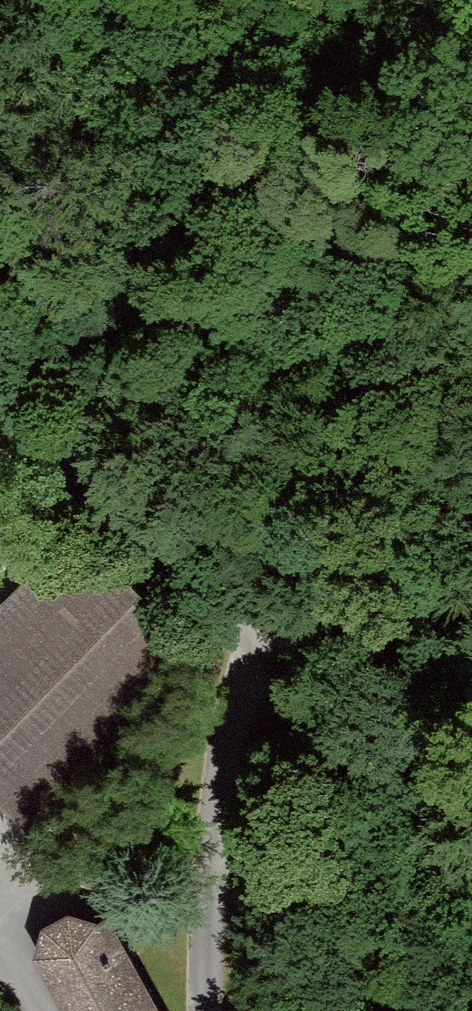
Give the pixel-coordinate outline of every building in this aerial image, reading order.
[(0,606),(0,818),(6,824),(167,655),(54,549),(0,606)] [(21,969),(43,1010),(138,1010),(90,928),(76,936),(51,926),(27,943),(21,969)]
